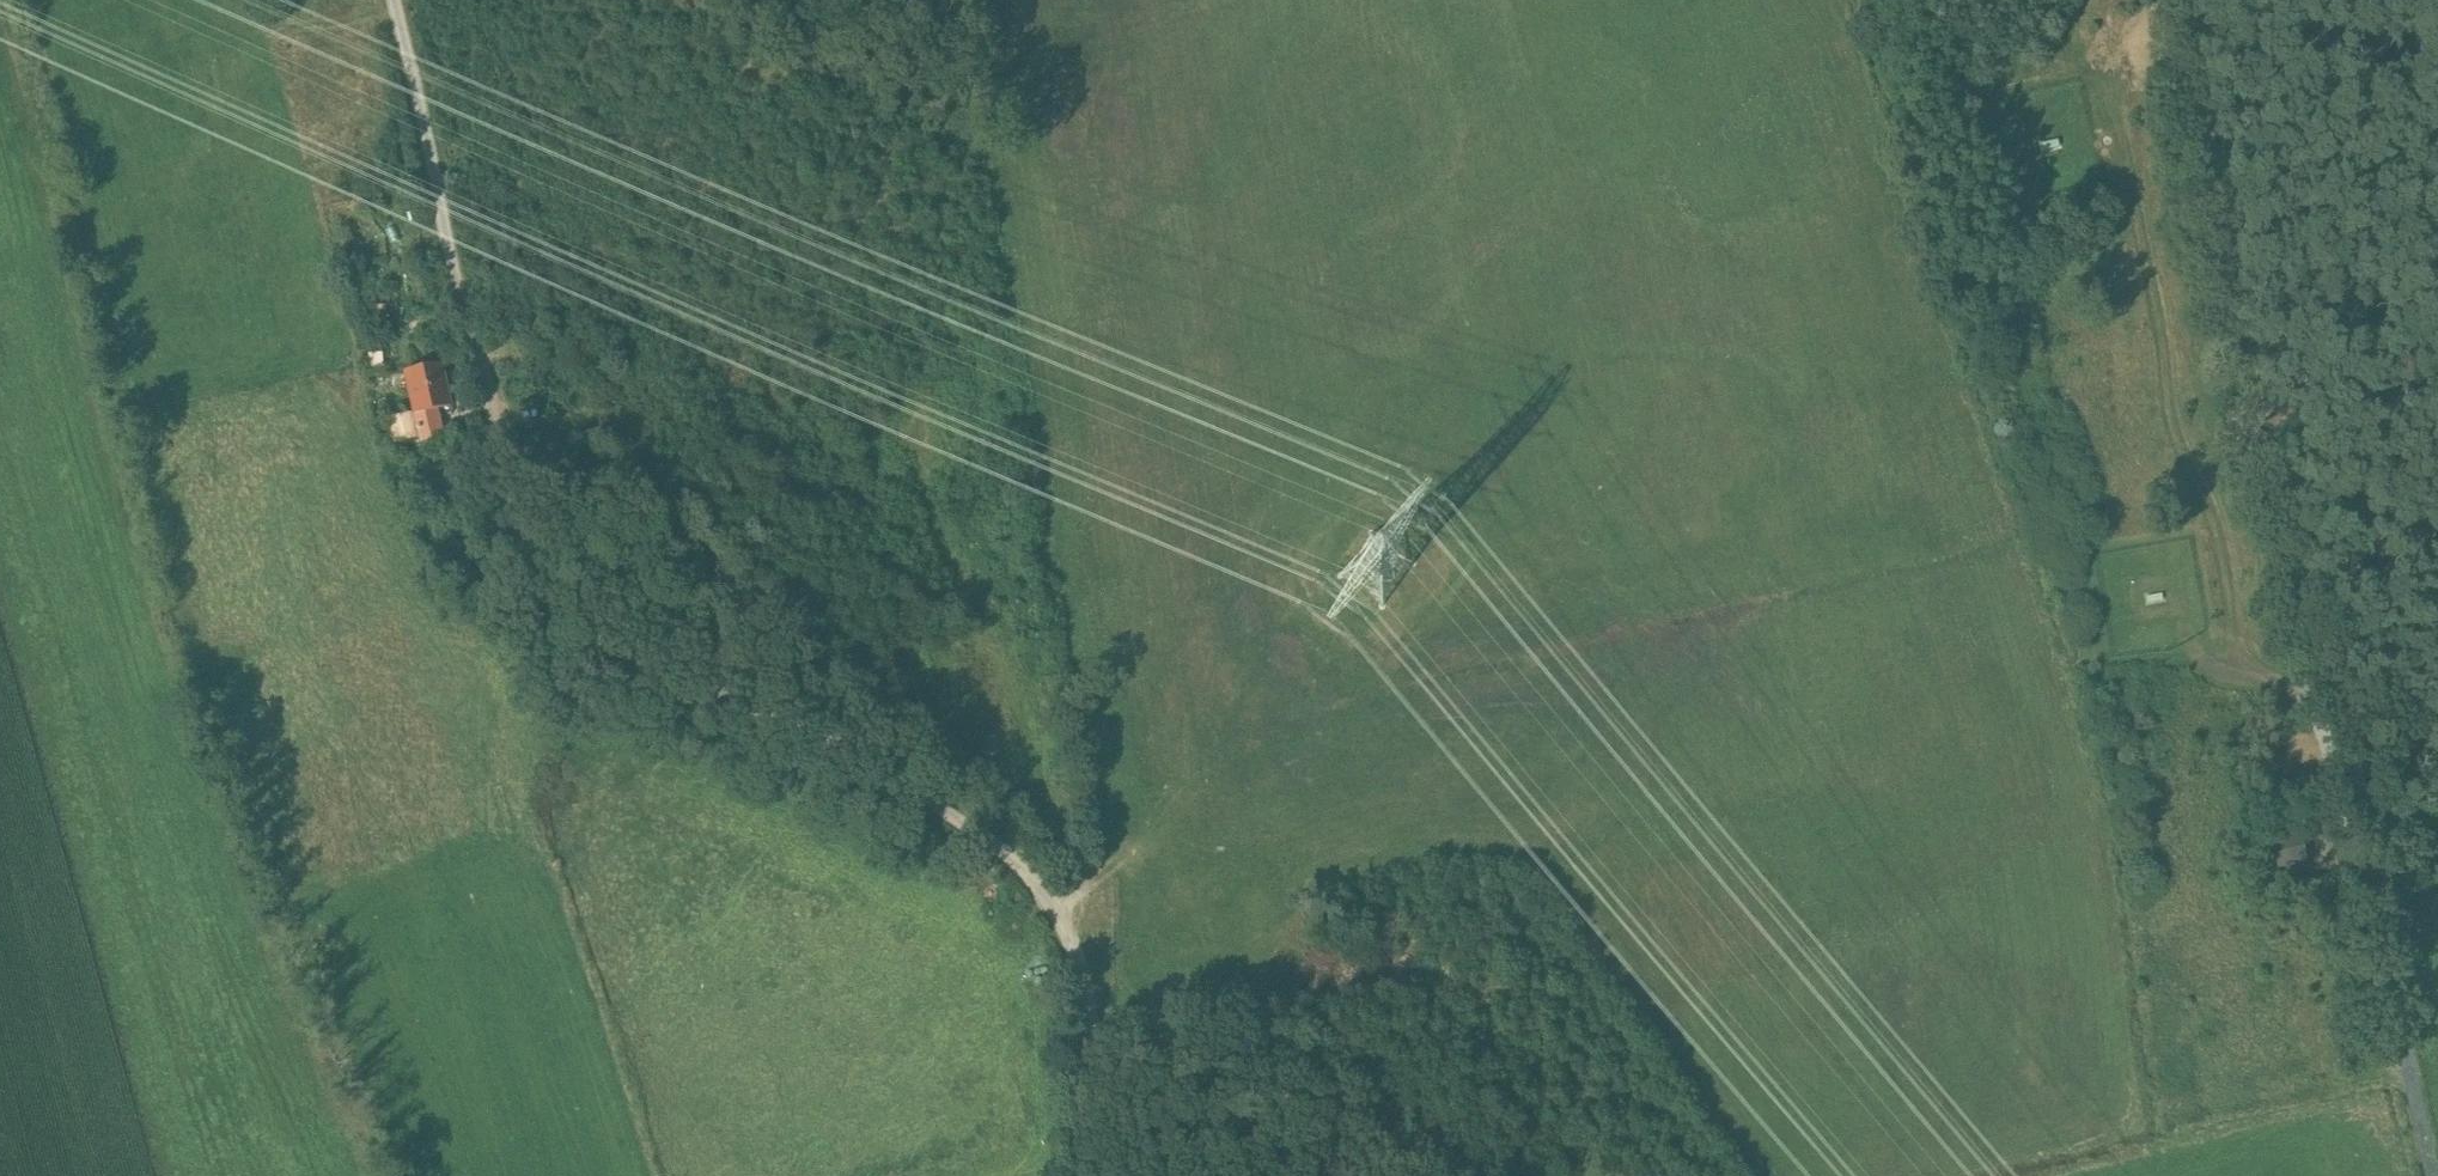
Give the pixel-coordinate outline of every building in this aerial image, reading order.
[(444,360),(405,368),(415,412),(454,403),(444,360)]
